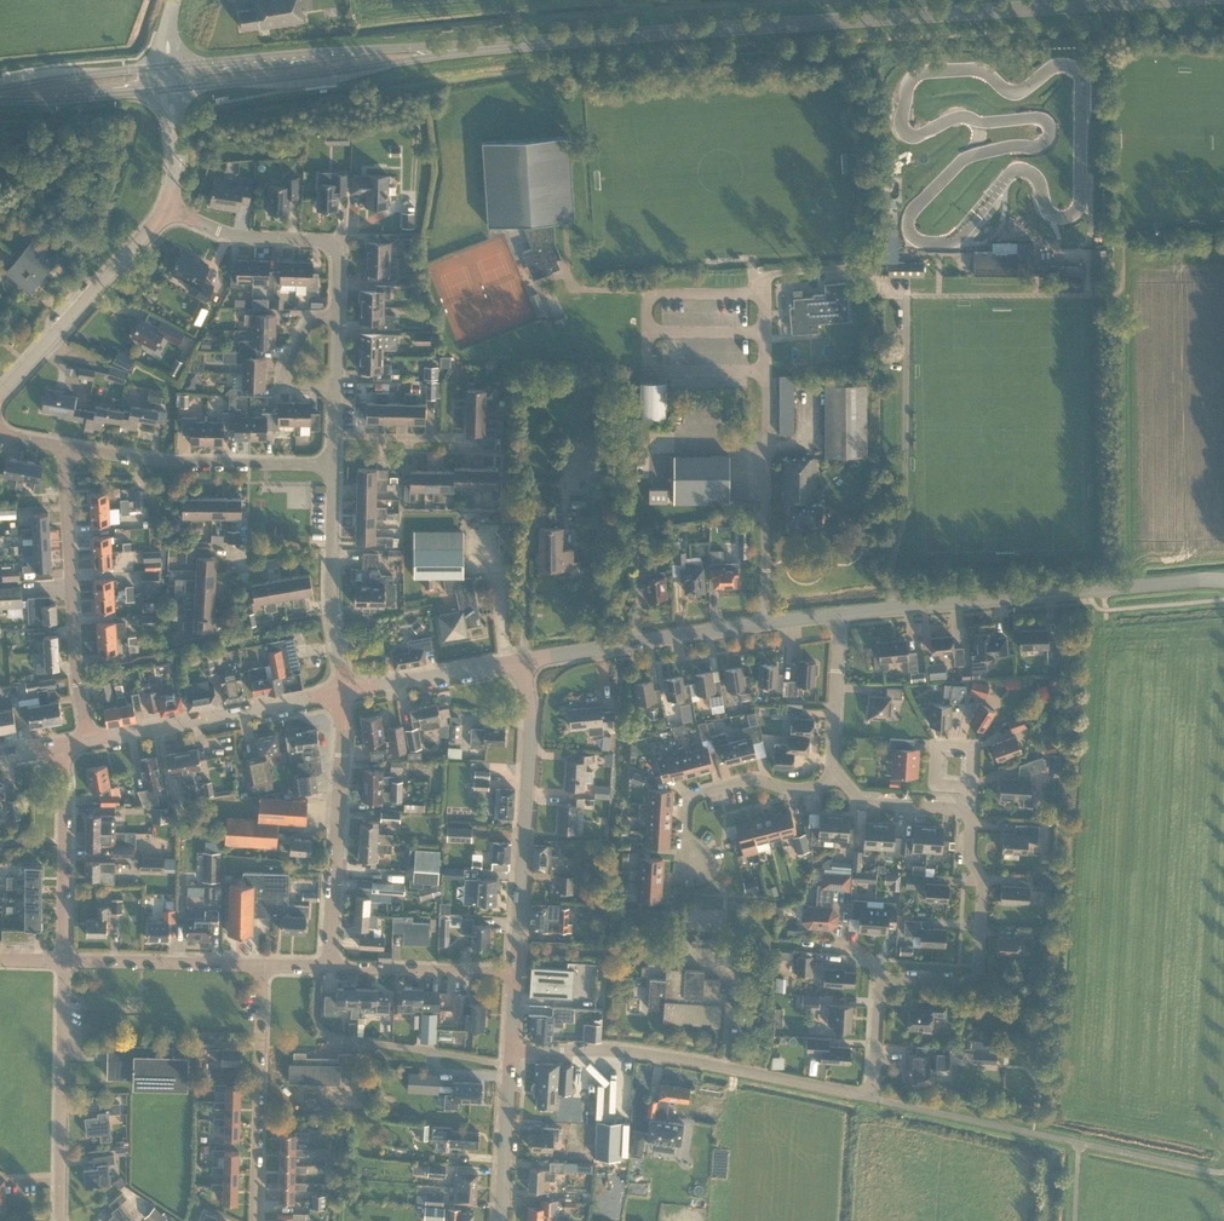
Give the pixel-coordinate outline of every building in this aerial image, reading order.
[(304,23),(300,0),(255,0),(256,7),(239,9),(242,28),(259,26),(260,29),(304,23)] [(569,134),(482,140),(488,224),(523,222),(526,230),(533,246),(522,250),(533,278),(561,266),(557,258),(561,256),(555,240),(553,220),(575,218),(569,134)] [(401,147),(391,146),(390,154),(401,155),(401,147)] [(346,190),(347,172),(335,172),(334,181),(318,180),(317,198),(316,198),(315,204),(317,206),(317,208),(337,209),(338,190),(346,190)] [(388,205),(388,193),(395,193),(395,185),(388,185),(388,173),(366,173),(366,175),(353,175),(353,191),(366,191),(366,204),(388,205)] [(298,197),(299,176),(286,176),(286,185),(269,184),(269,200),(267,202),(266,207),(269,210),(269,212),(289,213),(290,197),(298,197)] [(249,203),(252,181),(239,180),(238,186),(213,182),(210,204),(239,208),(240,202),(249,203)] [(415,211),(402,211),(402,226),(415,226),(415,211)] [(366,256),(390,256),(390,248),(399,249),(399,232),(382,232),(382,240),(367,240),(366,256)] [(30,289),(58,257),(35,237),(7,269),(30,289)] [(412,237),(404,237),(403,249),(412,250),(412,237)] [(993,241),(993,250),(1018,250),(1018,263),(1033,263),(1033,241),(993,241)] [(1098,258),(1095,258),(1095,268),(1105,268),(1105,249),(1098,249),(1098,258)] [(993,250),(974,250),(974,266),(1018,266),(1018,273),(1033,273),(1033,263),(1018,263),(1018,250),(993,250)] [(207,299),(214,284),(203,278),(209,265),(182,252),(172,272),(193,282),(189,290),(207,299)] [(390,265),(390,256),(366,256),(366,271),(380,272),(380,278),(396,278),(396,265),(390,265)] [(242,280),(253,280),(253,258),(238,257),(238,268),(231,267),(231,285),(242,285),(242,280)] [(269,258),(253,258),(253,280),(264,280),(263,286),(274,286),(275,269),(269,269),(269,258)] [(281,281),(296,282),(297,259),(281,258),(281,269),(275,269),(274,286),(280,286),(281,281)] [(297,259),(296,282),(306,282),(306,287),(318,288),(319,270),(312,270),(313,259),(297,259)] [(794,332),(819,330),(819,321),(850,319),(847,280),(825,282),(825,291),(813,292),(814,294),(803,295),(794,296),(794,304),(791,304),(790,306),(792,331),(794,332)] [(418,281),(410,281),(410,282),(411,282),(411,295),(419,296),(419,283),(418,283),(418,281)] [(361,289),(361,305),(383,305),(383,297),(391,297),(391,283),(375,283),(375,289),(361,289)] [(794,296),(803,295),(802,288),(793,289),(794,296)] [(537,315),(546,311),(538,291),(530,295),(537,315)] [(317,303),(318,293),(306,293),(305,302),(317,303)] [(274,307),(284,307),(284,296),(274,296),(274,307)] [(201,305),(197,314),(204,318),(208,309),(201,305)] [(383,305),(361,305),(360,320),(375,321),(375,327),(395,327),(395,314),(383,314),(383,305)] [(253,328),(276,328),(276,313),(266,313),(266,306),(249,306),(248,312),(245,312),(245,322),(253,322),(253,328)] [(143,340),(150,344),(156,347),(162,333),(170,338),(179,342),(185,331),(176,326),(162,319),(159,327),(141,318),(132,335),(143,340)] [(240,338),(239,350),(256,350),(256,344),(275,344),(276,328),(253,328),(253,338),(240,338)] [(360,353),(382,354),(383,346),(390,346),(397,346),(398,333),(390,332),(383,332),(375,332),(360,331),(360,338),(360,353)] [(415,332),(415,343),(432,343),(432,332),(415,332)] [(211,339),(202,339),(201,347),(211,347),(211,339)] [(244,361),(243,371),(267,372),(267,356),(255,356),(256,350),(239,350),(237,349),(236,361),(244,361)] [(204,370),(205,351),(197,351),(187,370),(204,370)] [(382,362),(382,354),(360,353),(359,369),(374,369),(374,377),(391,378),(391,376),(399,376),(399,368),(396,368),(396,365),(391,365),(391,363),(382,362)] [(451,366),(451,355),(441,355),(441,366),(451,366)] [(177,374),(184,361),(176,357),(169,369),(177,374)] [(95,369),(67,364),(66,373),(94,377),(95,369)] [(129,370),(111,364),(107,376),(124,382),(129,370)] [(424,377),(438,378),(439,365),(425,365),(424,377)] [(266,387),(267,372),(243,371),(243,387),(238,387),(238,393),(255,393),(255,387),(266,387)] [(781,435),(794,435),(794,375),(781,375),(781,435)] [(427,397),(435,397),(435,380),(427,380),(427,397)] [(667,415),(666,380),(640,381),(640,403),(637,403),(637,415),(667,415)] [(420,382),(412,382),(412,391),(420,391),(420,382)] [(827,455),(867,454),(866,383),(826,383),(827,455)] [(150,386),(147,399),(161,402),(163,389),(150,386)] [(59,415),(86,419),(88,409),(74,406),(76,395),(62,393),(63,390),(48,388),(47,398),(44,397),(41,410),(59,413),(59,415)] [(467,405),(496,406),(497,400),(486,399),(486,390),(467,390),(467,405)] [(381,421),(382,391),(375,391),(375,402),(367,402),(366,420),(381,421)] [(388,392),(382,391),(381,421),(395,421),(396,403),(388,403),(388,392)] [(395,421),(410,422),(411,392),(405,392),(404,403),(396,403),(395,421)] [(411,392),(410,422),(425,423),(426,405),(416,404),(416,392),(411,392)] [(189,405),(189,393),(180,393),(180,396),(179,396),(179,405),(189,405)] [(279,410),(273,410),(273,428),(279,428),(279,423),(294,423),(295,400),(279,400),(279,410)] [(294,423),(294,432),(300,432),(300,423),(310,423),(310,428),(320,428),(320,411),(310,411),(310,400),(295,400),(294,423)] [(88,409),(86,419),(85,425),(102,427),(103,417),(121,420),(123,409),(96,404),(95,410),(88,409)] [(123,409),(121,420),(120,425),(137,427),(138,417),(157,420),(159,409),(131,405),(130,410),(123,409)] [(467,405),(466,419),(485,420),(485,411),(496,412),(496,406),(467,405)] [(223,420),(208,420),(207,443),(223,443),(223,427),(229,427),(229,410),(223,410),(223,420)] [(235,438),(251,438),(251,414),(236,414),(236,410),(229,410),(229,427),(236,427),(235,438)] [(262,414),(251,414),(251,438),(266,438),(266,428),(273,428),(273,410),(262,410),(262,414)] [(207,443),(208,420),(198,420),(198,416),(186,416),(186,433),(192,433),(192,443),(207,443)] [(485,429),(485,420),(466,419),(466,434),(481,435),(481,449),(495,450),(496,429),(485,429)] [(674,502),(729,502),(729,453),(674,453),(674,502)] [(22,488),(24,476),(22,476),(25,460),(6,457),(3,472),(18,475),(15,487),(22,488)] [(791,529),(825,529),(824,499),(819,499),(818,457),(783,458),(784,505),(790,505),(791,529)] [(22,476),(24,476),(36,479),(34,491),(40,492),(42,479),(40,479),(43,464),(25,460),(22,476)] [(357,483),(387,483),(387,478),(376,477),(376,468),(358,468),(357,483)] [(454,468),(454,472),(454,486),(463,487),(462,498),(468,498),(469,469),(454,468)] [(484,469),(469,469),(468,498),(474,499),(475,487),(483,488),(484,469)] [(499,470),(484,469),(483,488),(492,488),(491,500),(498,500),(499,470)] [(424,489),(425,471),(410,470),(410,478),(405,478),(405,499),(409,499),(415,500),(416,489),(424,489)] [(433,500),(438,501),(440,471),(425,471),(424,489),(433,489),(433,500)] [(454,472),(440,471),(438,501),(440,501),(439,506),(444,506),(445,490),(454,490),(454,486),(454,472)] [(387,490),(387,483),(357,483),(357,497),(375,498),(375,490),(387,490)] [(649,502),(668,501),(667,486),(649,487),(649,502)] [(134,490),(135,505),(145,505),(144,490),(134,490)] [(90,493),(91,508),(109,507),(109,499),(111,499),(111,494),(109,494),(109,491),(90,493)] [(21,505),(39,504),(38,495),(21,496),(21,505)] [(198,526),(198,496),(183,496),(183,515),(192,515),(191,540),(197,540),(197,526),(198,526)] [(212,496),(198,496),(198,526),(203,526),(204,515),(212,515),(212,496)] [(221,526),(227,526),(227,496),(212,496),(212,515),(221,515),(221,526)] [(242,497),(227,496),(227,526),(233,526),(233,515),(242,515),(242,497)] [(375,498),(357,497),(357,512),(386,512),(386,507),(376,507),(375,498)] [(121,506),(134,505),(134,499),(129,499),(129,498),(121,498),(121,506)] [(580,560),(574,560),(574,547),(565,547),(565,525),(564,525),(563,512),(563,504),(551,504),(551,512),(550,512),(551,526),(540,526),(541,567),(570,567),(570,575),(580,575),(580,560)] [(134,506),(134,505),(121,506),(122,514),(130,513),(130,507),(134,506)] [(110,522),(109,507),(91,508),(92,523),(110,522)] [(21,535),(34,534),(34,532),(50,531),(49,511),(33,512),(34,527),(21,528),(21,535)] [(387,519),(386,512),(357,512),(357,526),(375,527),(375,519),(387,519)] [(716,518),(717,530),(734,528),(733,516),(716,518)] [(375,536),(375,527),(357,526),(356,541),(386,542),(386,544),(398,545),(398,537),(393,537),(393,536),(375,536)] [(240,542),(240,529),(228,529),(228,541),(240,542)] [(35,550),(51,549),(50,531),(34,532),(34,534),(35,546),(22,546),(23,553),(35,552),(35,550)] [(93,542),(93,551),(112,550),(111,542),(111,541),(112,541),(111,535),(92,536),(93,542)] [(673,561),(686,561),(685,546),(680,546),(680,539),(671,540),(673,561)] [(123,541),(124,549),(131,549),(131,541),(123,541)] [(197,561),(196,569),(216,570),(216,555),(211,555),(212,545),(202,545),(187,544),(186,554),(186,560),(197,561)] [(475,616),(480,615),(472,575),(464,575),(464,546),(414,546),(415,576),(443,576),(447,591),(456,589),(461,610),(438,615),(443,639),(468,634),(466,626),(476,624),(475,616)] [(388,558),(401,558),(401,549),(389,548),(388,558)] [(52,568),(51,549),(35,550),(35,552),(36,564),(23,564),(24,571),(36,571),(36,569),(52,568)] [(144,550),(144,560),(162,560),(161,549),(144,550)] [(737,574),(739,574),(739,560),(725,561),(724,549),(711,549),(712,577),(715,577),(715,585),(737,585),(737,574)] [(112,557),(112,550),(93,551),(94,567),(113,566),(113,563),(116,562),(116,557),(112,557)] [(364,551),(363,559),(378,560),(378,552),(364,551)] [(378,560),(363,559),(363,567),(371,567),(378,567),(378,560)] [(686,591),(704,590),(703,567),(702,567),(702,560),(689,560),(689,568),(681,569),(682,579),(685,579),(686,591)] [(666,573),(664,573),(664,569),(657,570),(657,564),(641,566),(642,574),(645,574),(645,578),(643,578),(643,583),(646,583),(648,596),(668,594),(666,573)] [(2,567),(3,580),(20,579),(19,566),(2,567)] [(370,605),(370,585),(361,585),(362,578),(362,567),(352,567),(352,578),(356,578),(354,604),(370,605)] [(371,567),(370,585),(370,605),(384,605),(384,604),(390,604),(396,599),(396,581),(393,581),(394,573),(381,573),(378,567),(371,567)] [(215,585),(216,570),(196,569),(196,578),(185,577),(184,584),(215,585)] [(310,572),(295,575),(300,604),(306,603),(304,593),(313,592),(310,572)] [(142,573),(142,591),(160,590),(160,573),(142,573)] [(295,575),(280,578),(284,597),(292,595),(294,606),(300,604),(295,575)] [(433,587),(433,577),(425,577),(425,587),(433,587)] [(95,579),(96,594),(114,593),(114,584),(117,584),(117,578),(114,578),(95,579)] [(275,599),(284,597),(280,578),(266,581),(272,610),(277,609),(275,599)] [(265,611),(272,610),(266,581),(251,583),(255,602),(263,601),(265,611)] [(23,599),(22,584),(0,586),(0,606),(23,605),(23,599)] [(118,593),(126,592),(134,592),(134,584),(126,585),(126,588),(118,588),(118,593)] [(214,599),(215,585),(184,584),(184,590),(195,590),(195,598),(214,599)] [(134,592),(126,592),(127,600),(134,600),(134,592)] [(114,593),(96,594),(97,610),(115,609),(114,593)] [(29,598),(23,599),(23,605),(29,604),(30,621),(44,620),(44,622),(57,621),(57,603),(52,603),(51,595),(28,596),(29,598)] [(184,607),(183,612),(213,614),(214,599),(195,598),(195,607),(184,607)] [(143,610),(155,609),(155,600),(143,601),(143,610)] [(256,622),(254,611),(245,613),(247,624),(256,622)] [(213,629),(213,614),(183,612),(182,637),(205,633),(205,628),(213,629)] [(97,622),(98,637),(117,636),(116,621),(97,622)] [(128,628),(128,636),(137,635),(137,627),(128,628)] [(1048,662),(1059,661),(1058,639),(1047,639),(1047,628),(1020,629),(1021,648),(1047,647),(1048,662)] [(46,651),(59,650),(58,634),(46,634),(46,631),(36,632),(36,639),(45,639),(46,651)] [(975,633),(977,652),(972,653),(973,670),(988,668),(986,656),(994,655),(994,654),(1007,653),(1006,636),(993,637),(992,631),(975,633)] [(137,643),(137,635),(128,636),(129,643),(137,643)] [(395,668),(427,662),(424,649),(433,647),(431,635),(408,639),(410,652),(393,655),(395,668)] [(932,652),(939,652),(954,651),(955,664),(965,663),(963,646),(954,647),(953,635),(931,637),(932,652)] [(118,652),(117,636),(98,637),(99,653),(118,652)] [(288,683),(303,680),(295,636),(266,642),(270,664),(250,668),(252,679),(251,679),(253,693),(268,690),(269,693),(284,690),(284,688),(288,683)] [(879,642),(880,655),(874,655),(875,668),(889,667),(888,660),(907,658),(908,670),(918,669),(916,650),(907,651),(906,639),(879,642)] [(213,650),(215,662),(223,661),(221,649),(213,650)] [(60,666),(59,650),(46,651),(46,663),(37,664),(37,670),(48,670),(48,667),(60,666)] [(202,653),(205,673),(216,671),(212,652),(202,653)] [(783,679),(783,690),(783,694),(797,695),(798,684),(814,685),(815,673),(816,673),(817,672),(818,663),(817,662),(816,662),(816,660),(800,659),(798,680),(783,679)] [(176,668),(175,660),(165,662),(167,670),(176,668)] [(783,690),(783,679),(784,673),(776,673),(777,663),(761,662),(760,683),(770,684),(769,690),(783,690)] [(739,692),(741,692),(742,699),(753,697),(752,690),(750,674),(742,675),(741,665),(725,668),(728,688),(738,687),(739,692)] [(971,677),(970,666),(967,666),(967,669),(962,670),(962,678),(971,677)] [(100,682),(97,669),(89,671),(92,684),(100,682)] [(225,700),(245,697),(240,670),(221,674),(225,700)] [(697,682),(690,683),(692,694),(698,693),(708,692),(709,697),(710,697),(711,704),(724,702),(723,695),(722,695),(720,678),(712,679),(711,670),(695,672),(697,682)] [(911,673),(912,680),(925,679),(924,672),(911,673)] [(679,702),(692,700),(692,694),(690,683),(682,684),(681,674),(665,677),(668,698),(678,696),(679,702)] [(55,677),(39,679),(41,691),(38,692),(40,702),(43,702),(47,722),(62,719),(59,699),(50,701),(47,687),(57,685),(55,677)] [(38,688),(38,692),(41,691),(39,679),(38,680),(38,678),(26,680),(27,690),(38,688)] [(650,706),(663,704),(660,687),(653,688),(651,679),(636,681),(639,702),(649,701),(650,706)] [(99,683),(102,699),(114,696),(110,680),(99,683)] [(972,680),(969,692),(986,696),(989,684),(972,680)] [(215,685),(193,688),(192,682),(184,683),(189,709),(218,703),(215,685)] [(121,683),(115,684),(119,704),(123,720),(137,718),(135,709),(142,707),(138,691),(131,692),(133,701),(127,702),(125,693),(123,694),(121,683)] [(950,683),(950,697),(964,698),(965,683),(950,683)] [(867,717),(879,718),(879,716),(890,717),(891,697),(902,697),(902,687),(887,686),(886,696),(870,695),(869,707),(868,707),(867,717)] [(161,714),(184,710),(181,694),(171,696),(171,692),(159,694),(158,689),(146,691),(149,710),(160,708),(161,714)] [(788,696),(788,706),(802,707),(803,697),(788,696)] [(931,724),(939,724),(949,725),(950,708),(956,709),(956,700),(950,700),(950,703),(932,702),(931,724)] [(984,729),(995,711),(980,701),(977,706),(978,707),(969,720),(984,729)] [(31,725),(47,722),(43,702),(40,702),(28,705),(27,702),(20,703),(23,725),(30,723),(31,725)] [(413,724),(420,722),(420,725),(422,726),(425,727),(441,725),(441,724),(449,722),(447,714),(451,713),(450,705),(439,707),(438,702),(417,706),(418,708),(410,709),(412,719),(413,724)] [(23,725),(20,703),(13,704),(13,707),(1,709),(0,709),(0,726),(1,730),(16,727),(16,726),(23,725)] [(108,724),(123,720),(119,704),(104,707),(108,724)] [(572,726),(588,725),(589,733),(603,731),(602,726),(612,725),(611,710),(602,711),(601,704),(570,708),(572,726)] [(773,705),(772,716),(789,717),(789,706),(773,705)] [(658,716),(657,708),(650,709),(651,717),(658,716)] [(384,757),(383,750),(388,749),(386,739),(385,740),(381,713),(362,716),(366,742),(369,742),(372,759),(384,757)] [(1023,714),(1008,719),(1012,731),(1028,726),(1023,714)] [(813,734),(813,718),(792,717),(791,733),(813,734)] [(698,722),(702,739),(710,736),(706,720),(698,722)] [(462,722),(450,722),(448,756),(461,756),(462,746),(461,745),(462,722)] [(392,752),(407,750),(403,723),(388,726),(392,752)] [(745,737),(737,739),(742,760),(756,756),(752,741),(761,739),(757,723),(742,726),(745,737)] [(495,724),(484,724),(484,726),(471,726),(471,737),(471,746),(483,746),(483,741),(485,741),(505,742),(505,727),(495,726),(495,724)] [(405,729),(409,749),(422,746),(418,726),(405,729)] [(317,727),(303,729),(302,727),(289,729),(289,730),(286,731),(294,789),(318,786),(315,770),(323,769),(317,727)] [(685,775),(678,746),(677,746),(673,729),(666,730),(669,744),(671,743),(674,755),(657,759),(663,781),(685,775)] [(742,760),(737,739),(728,741),(725,731),(711,734),(715,751),(724,749),(728,764),(742,760)] [(270,752),(281,750),(277,732),(257,736),(260,755),(247,757),(252,783),(272,780),(267,756),(271,755),(270,752)] [(609,748),(610,734),(603,734),(601,747),(609,748)] [(808,752),(809,736),(787,735),(787,742),(775,741),(773,766),(791,767),(792,751),(808,752)] [(992,743),(998,759),(1021,751),(1016,735),(992,743)] [(895,748),(893,774),(916,775),(918,748),(913,748),(914,739),(890,737),(889,747),(895,748)] [(1050,751),(1057,749),(1055,742),(1048,743),(1050,751)] [(684,745),(678,746),(685,775),(698,771),(693,750),(686,752),(684,745)] [(693,750),(698,771),(713,768),(708,746),(693,750)] [(199,747),(183,750),(189,783),(191,797),(198,796),(193,767),(202,766),(199,747)] [(181,785),(189,783),(183,750),(167,753),(171,771),(179,770),(181,785)] [(585,789),(586,780),(592,781),(593,770),(586,770),(587,761),(593,761),(593,753),(579,753),(579,760),(567,759),(565,788),(585,789)] [(162,771),(160,772),(156,754),(141,757),(144,776),(146,775),(149,787),(138,789),(145,804),(161,801),(158,786),(165,784),(162,771)] [(1049,754),(1048,768),(1060,768),(1060,754),(1049,754)] [(1020,763),(1019,778),(1018,778),(1002,777),(1000,797),(1023,798),(1023,804),(1033,805),(1034,787),(1030,787),(1030,779),(1031,772),(1047,767),(1043,755),(1020,763)] [(391,759),(391,769),(403,770),(403,760),(391,759)] [(120,793),(112,793),(107,764),(87,767),(92,789),(101,788),(102,793),(102,804),(120,803),(120,793)] [(392,790),(391,798),(403,799),(403,779),(395,779),(395,774),(383,774),(383,769),(365,768),(364,783),(383,784),(383,781),(392,781),(392,790)] [(475,776),(474,788),(488,789),(489,769),(470,768),(470,776),(475,776)] [(631,780),(642,784),(646,775),(635,771),(631,780)] [(203,781),(206,795),(214,793),(211,780),(203,781)] [(385,798),(391,798),(392,790),(383,789),(383,784),(364,783),(364,799),(372,800),(372,803),(383,803),(383,796),(385,796),(385,798)] [(609,797),(610,785),(596,784),(595,796),(609,797)] [(513,816),(515,787),(497,786),(496,816),(513,816)] [(649,803),(671,804),(672,788),(650,787),(649,803)] [(275,839),(282,839),(291,840),(291,836),(293,837),(293,833),(275,832),(276,822),(307,823),(308,797),(259,795),(259,804),(253,803),(253,817),(227,816),(225,842),(275,844),(275,839)] [(594,797),(586,797),(586,796),(572,795),(571,802),(559,801),(558,830),(578,831),(579,804),(586,804),(586,803),(594,803),(594,797)] [(8,799),(11,818),(21,817),(18,797),(8,799)] [(180,802),(172,804),(175,818),(183,816),(180,802)] [(404,802),(404,810),(425,810),(425,802),(404,802)] [(670,817),(671,804),(649,803),(639,802),(639,815),(648,816),(670,817)] [(152,806),(151,821),(169,821),(170,806),(152,806)] [(381,809),(380,819),(401,821),(401,811),(381,809)] [(777,814),(783,835),(796,831),(791,810),(777,814)] [(87,812),(87,830),(101,830),(115,830),(116,813),(87,812)] [(824,837),(833,837),(835,813),(820,812),(819,825),(812,824),(811,843),(824,843),(824,837)] [(835,813),(833,837),(841,838),(840,844),(854,845),(856,827),(848,826),(849,814),(835,813)] [(769,838),(783,835),(777,814),(764,817),(769,838)] [(630,817),(620,816),(620,827),(629,827),(630,817)] [(648,816),(648,829),(669,830),(670,817),(648,816)] [(764,817),(750,821),(754,835),(756,842),(769,838),(764,817)] [(361,822),(360,839),(393,841),(393,832),(378,831),(379,819),(369,818),(368,822),(361,822)] [(736,824),(740,839),(754,835),(750,821),(736,824)] [(870,846),(879,846),(880,822),(866,821),(864,845),(864,852),(869,852),(870,846)] [(895,823),(880,822),(879,846),(886,847),(886,854),(900,854),(901,836),(894,835),(895,823)] [(1038,841),(1039,824),(1016,823),(1015,832),(1003,832),(1002,850),(1027,852),(1027,840),(1038,841)] [(913,849),(927,850),(929,825),(914,824),(913,837),(906,836),(905,855),(912,855),(913,849)] [(447,825),(447,839),(471,841),(472,826),(447,825)] [(929,825),(927,850),(934,850),(934,857),(948,858),(949,847),(955,848),(955,839),(942,838),(943,826),(929,825)] [(668,846),(669,830),(648,829),(647,844),(668,846)] [(101,843),(112,843),(112,854),(135,855),(135,844),(125,844),(126,831),(115,830),(101,830),(87,830),(87,847),(101,847),(101,843)] [(805,832),(793,836),(798,853),(810,849),(805,832)] [(758,849),(756,842),(754,835),(740,839),(744,853),(758,849)] [(297,851),(297,856),(309,856),(309,852),(311,852),(312,838),(293,837),(291,836),(291,840),(282,839),(282,847),(290,847),(290,850),(297,851)] [(168,849),(176,849),(177,839),(168,839),(168,849)] [(392,851),(393,841),(360,839),(359,857),(366,857),(366,861),(376,862),(377,850),(392,851)] [(631,839),(623,839),(623,840),(618,839),(618,845),(622,845),(622,847),(630,847),(631,839)] [(494,841),(493,868),(509,869),(511,841),(494,841)] [(552,853),(553,844),(534,843),(532,868),(552,869),(552,863),(558,863),(559,853),(552,853)] [(413,880),(423,880),(438,881),(440,849),(415,847),(415,846),(406,845),(406,854),(415,855),(413,880)] [(853,869),(860,869),(861,850),(854,849),(853,869)] [(203,850),(202,879),(221,879),(222,850),(203,850)] [(1041,861),(1050,862),(1051,854),(1042,853),(1041,861)] [(140,856),(140,869),(164,869),(164,856),(140,856)] [(175,856),(164,856),(164,869),(175,869),(175,856)] [(641,856),(640,870),(662,871),(663,857),(641,856)] [(472,859),(472,867),(482,867),(482,859),(472,859)] [(115,882),(115,860),(86,860),(86,877),(99,877),(99,881),(115,882)] [(851,869),(851,861),(843,860),(842,869),(851,869)] [(1048,873),(1049,864),(1034,863),(1033,872),(1048,873)] [(26,864),(25,880),(42,880),(42,864),(26,864)] [(463,876),(464,866),(445,865),(445,876),(463,876)] [(283,902),(288,902),(289,871),(244,870),(244,877),(239,877),(230,877),(229,931),(254,932),(254,914),(282,915),(283,902)] [(640,870),(639,884),(661,885),(662,871),(640,870)] [(850,889),(851,873),(822,871),(821,883),(818,883),(816,905),(810,904),(803,910),(802,919),(808,926),(819,927),(821,924),(834,925),(838,922),(838,913),(832,906),(834,887),(850,889)] [(855,871),(855,880),(876,881),(877,872),(855,871)] [(900,879),(900,873),(886,872),(885,880),(892,881),(892,878),(900,879)] [(560,873),(560,891),(573,892),(573,874),(560,873)] [(923,887),(924,875),(907,874),(906,886),(923,887)] [(498,878),(476,877),(464,876),(463,885),(476,885),(475,903),(497,903),(498,878)] [(1050,889),(1050,877),(1033,876),(1032,889),(1050,889)] [(42,895),(42,880),(25,880),(25,895),(42,895)] [(357,894),(356,910),(377,911),(378,899),(381,899),(381,892),(385,893),(404,894),(405,882),(393,881),(381,880),(373,880),(372,889),(372,890),(368,890),(367,895),(357,894)] [(925,899),(931,899),(931,901),(933,905),(937,905),(940,902),(940,900),(948,900),(949,883),(926,882),(925,899)] [(204,884),(204,901),(219,902),(219,898),(223,898),(223,891),(219,891),(219,887),(215,887),(215,884),(204,884)] [(434,895),(434,894),(431,884),(418,887),(421,899),(434,895)] [(661,885),(639,884),(638,898),(660,899),(661,885)] [(1001,901),(1028,903),(1029,886),(1002,884),(1001,901)] [(319,890),(303,890),(303,898),(318,898),(319,890)] [(25,895),(25,911),(42,911),(42,895),(25,895)] [(111,898),(111,911),(122,911),(122,898),(111,898)] [(873,930),(875,899),(853,898),(852,916),(859,917),(858,929),(873,930)] [(897,901),(875,899),(873,930),(887,931),(888,927),(895,927),(897,901)] [(176,921),(176,908),(169,908),(169,901),(164,901),(164,921),(149,920),(149,937),(170,938),(171,921),(176,921)] [(310,903),(288,902),(283,902),(282,915),(282,929),(307,930),(307,915),(309,915),(310,903)] [(559,929),(568,929),(569,905),(561,905),(561,903),(548,902),(548,905),(531,904),(530,929),(548,930),(548,919),(560,919),(559,929)] [(905,914),(911,910),(906,904),(901,908),(905,914)] [(108,934),(108,905),(99,905),(99,917),(87,917),(87,934),(108,934)] [(211,920),(219,920),(219,909),(206,909),(206,917),(187,917),(187,936),(200,936),(200,939),(211,939),(211,920)] [(376,927),(377,911),(356,910),(355,927),(366,928),(365,935),(361,935),(360,946),(384,947),(385,936),(373,935),(374,926),(376,927)] [(25,927),(35,927),(42,927),(42,911),(25,911),(25,927)] [(449,934),(450,927),(451,914),(441,913),(440,934),(449,934)] [(393,914),(393,929),(405,929),(405,940),(429,940),(429,921),(413,920),(413,914),(393,914)] [(490,945),(491,923),(474,922),(474,916),(462,915),(461,931),(473,932),(472,944),(490,945)] [(921,934),(920,943),(945,945),(946,928),(927,926),(928,919),(913,918),(912,934),(921,934)] [(2,941),(19,941),(19,927),(3,927),(2,941)] [(35,941),(35,927),(25,927),(19,927),(19,941),(35,941)] [(809,937),(809,928),(802,927),(802,928),(788,928),(787,936),(809,937)] [(1031,938),(1032,930),(1015,929),(1014,936),(998,935),(997,952),(1018,953),(1019,937),(1031,938)] [(601,931),(590,931),(589,941),(600,941),(601,931)] [(912,954),(913,945),(901,944),(900,953),(912,954)] [(392,959),(392,951),(379,950),(379,959),(392,959)] [(798,954),(797,974),(813,975),(814,955),(798,954)] [(530,994),(573,996),(575,960),(568,960),(568,967),(532,965),(530,994)] [(1043,972),(1038,964),(1032,968),(1037,976),(1043,972)] [(712,1021),(711,1023),(720,1023),(722,1002),(719,1002),(721,977),(704,977),(705,969),(666,966),(666,978),(650,977),(648,1007),(664,1008),(663,1018),(674,1019),(673,1021),(682,1021),(683,1019),(693,1020),(692,1022),(701,1022),(701,1020),(712,1021)] [(824,984),(843,985),(843,984),(854,984),(855,971),(843,970),(844,968),(825,967),(824,984)] [(786,990),(787,976),(777,975),(776,989),(786,990)] [(359,1001),(360,1001),(360,985),(356,985),(344,985),(337,985),(337,995),(325,994),(325,1011),(337,1012),(338,1006),(352,1007),(352,1015),(359,1015),(359,1001)] [(359,1015),(358,1021),(364,1021),(364,1022),(365,1001),(376,1001),(376,1011),(382,1011),(390,1011),(390,992),(379,992),(379,990),(379,986),(360,985),(360,1001),(359,1001),(359,1015)] [(439,1008),(439,991),(431,991),(431,992),(423,992),(423,989),(423,986),(417,986),(412,986),(412,985),(405,985),(405,986),(403,986),(403,1000),(398,1000),(398,1008),(415,1008),(421,1008),(439,1008)] [(467,1010),(466,1026),(485,1027),(486,1003),(468,1002),(469,992),(454,992),(453,1010),(467,1010)] [(803,993),(802,1006),(819,1007),(820,994),(803,993)] [(932,1014),(939,1014),(945,1014),(946,1001),(930,1000),(929,1008),(909,1007),(908,1027),(922,1028),(922,1031),(931,1032),(932,1014)] [(835,1003),(829,1003),(829,1010),(827,1010),(827,1022),(829,1025),(834,1025),(834,1028),(851,1029),(853,1004),(836,1003),(835,1003)] [(574,1006),(554,1005),(553,1015),(546,1014),(546,1013),(528,1013),(528,1027),(536,1028),(536,1039),(553,1039),(553,1025),(563,1025),(563,1020),(574,1020),(574,1006)] [(744,1011),(744,1020),(759,1021),(759,1011),(744,1011)] [(436,1039),(437,1013),(422,1013),(421,1039),(436,1039)] [(583,1039),(601,1040),(602,1023),(590,1022),(590,1023),(584,1023),(583,1039)] [(849,1062),(850,1045),(828,1043),(829,1036),(809,1033),(807,1048),(821,1049),(820,1059),(826,1060),(849,1062)] [(974,1038),(973,1046),(989,1047),(989,1044),(983,1043),(983,1039),(974,1038)] [(135,1085),(188,1086),(188,1054),(173,1054),(173,1045),(109,1044),(108,1076),(135,1077),(135,1085)] [(949,1065),(950,1045),(917,1044),(916,1053),(907,1052),(905,1079),(917,1079),(917,1075),(929,1075),(930,1064),(949,1065)] [(213,1047),(213,1048),(208,1048),(207,1055),(213,1056),(222,1056),(221,1061),(242,1061),(242,1046),(222,1046),(222,1047),(213,1047)] [(379,1047),(375,1052),(385,1061),(389,1056),(379,1047)] [(981,1057),(997,1058),(998,1050),(982,1049),(981,1057)] [(340,1063),(340,1074),(352,1074),(353,1052),(339,1052),(339,1057),(306,1056),(306,1051),(295,1051),(295,1062),(340,1063)] [(784,1066),(784,1055),(773,1055),(773,1066),(784,1066)] [(826,1061),(818,1060),(816,1075),(825,1076),(826,1061)] [(571,1092),(573,1063),(537,1061),(536,1081),(533,1081),(533,1090),(539,1091),(538,1106),(558,1107),(559,1091),(571,1092)] [(339,1082),(340,1074),(340,1063),(295,1062),(290,1062),(290,1081),(339,1082)] [(439,1091),(440,1072),(409,1070),(408,1089),(439,1091)] [(453,1080),(452,1100),(470,1101),(470,1099),(481,1100),(482,1081),(453,1080)] [(687,1098),(689,1086),(680,1085),(680,1084),(660,1081),(658,1098),(648,1097),(646,1111),(665,1114),(667,1097),(678,1099),(679,1096),(687,1098)] [(227,1088),(226,1099),(226,1101),(241,1101),(241,1084),(227,1084),(227,1082),(215,1082),(215,1088),(227,1088)] [(621,1116),(629,1116),(630,1083),(622,1083),(621,1116)] [(373,1094),(360,1093),(360,1110),(373,1110),(373,1094)] [(571,1096),(571,1104),(582,1105),(583,1097),(571,1096)] [(240,1118),(241,1101),(226,1101),(226,1099),(214,1099),(214,1105),(226,1105),(226,1116),(226,1118),(240,1118)] [(112,1139),(111,1131),(110,1112),(121,1111),(120,1101),(100,1103),(101,1110),(98,1110),(98,1114),(85,1115),(87,1134),(100,1132),(101,1140),(112,1139)] [(649,1131),(648,1135),(664,1138),(663,1146),(674,1147),(675,1139),(681,1140),(684,1119),(651,1114),(649,1131)] [(240,1135),(240,1118),(226,1118),(226,1116),(214,1116),(214,1122),(226,1123),(225,1135),(240,1135)] [(624,1118),(600,1117),(598,1153),(622,1154),(624,1118)] [(428,1138),(429,1123),(421,1123),(420,1138),(428,1138)] [(450,1129),(451,1125),(433,1124),(433,1139),(450,1140),(450,1145),(459,1145),(459,1143),(478,1145),(479,1130),(450,1129)] [(553,1148),(553,1147),(553,1137),(559,1138),(560,1126),(542,1125),(542,1132),(533,1131),(532,1147),(553,1148)] [(296,1148),(296,1146),(296,1136),(308,1136),(308,1129),(296,1129),(296,1131),(282,1130),(281,1148),(296,1148)] [(644,1137),(648,1137),(648,1135),(649,1131),(634,1129),(631,1153),(642,1155),(644,1137)] [(308,1147),(296,1146),(296,1148),(281,1148),(281,1165),(295,1166),(295,1163),(296,1153),(308,1154),(308,1147)] [(225,1154),(224,1164),(224,1166),(239,1166),(239,1150),(226,1149),(226,1148),(213,1147),(213,1154),(225,1154)] [(85,1167),(87,1185),(111,1183),(108,1161),(115,1160),(114,1153),(100,1154),(100,1162),(97,1162),(98,1166),(85,1167)] [(550,1168),(530,1167),(529,1189),(550,1190),(550,1178),(555,1179),(555,1176),(564,1176),(565,1161),(551,1160),(550,1168)] [(613,1171),(628,1171),(627,1162),(613,1163),(613,1171)] [(295,1182),(295,1180),(295,1170),(307,1170),(307,1164),(295,1163),(295,1166),(281,1165),(280,1182),(295,1182)] [(428,1163),(428,1175),(445,1175),(446,1164),(428,1163)] [(224,1166),(224,1164),(212,1164),(212,1171),(224,1171),(224,1181),(224,1183),(238,1183),(239,1166),(224,1166)] [(456,1170),(456,1185),(477,1186),(478,1171),(456,1170)] [(127,1183),(121,1175),(114,1179),(120,1188),(127,1183)] [(307,1180),(295,1180),(295,1182),(280,1182),(279,1199),(295,1199),(295,1187),(307,1187),(307,1180)] [(238,1201),(238,1183),(224,1183),(224,1181),(212,1181),(212,1188),(224,1188),(224,1200),(238,1201)] [(477,1186),(456,1185),(455,1200),(476,1201),(477,1186)] [(134,1218),(129,1212),(121,1202),(128,1197),(123,1191),(109,1202),(114,1208),(112,1210),(114,1213),(104,1220),(132,1220),(135,1219),(134,1218)] [(325,1195),(325,1193),(313,1193),(312,1204),(325,1205),(325,1201),(330,1201),(330,1197),(330,1195),(325,1195)] [(443,1195),(426,1194),(425,1202),(443,1203),(443,1195)] [(552,1211),(557,1212),(558,1199),(545,1199),(544,1207),(529,1206),(528,1220),(552,1220),(552,1211)] [(149,1220),(163,1220),(167,1217),(155,1205),(144,1216),(149,1220)] [(445,1206),(425,1205),(424,1220),(444,1220),(445,1206)] [(448,1220),(447,1220),(474,1220),(475,1211),(461,1210),(461,1207),(449,1206),(448,1220)] [(217,1218),(218,1216),(206,1211),(202,1220),(209,1220),(209,1219),(213,1220),(225,1220),(217,1218)] [(279,1220),(294,1220),(294,1218),(306,1218),(306,1211),(294,1211),(294,1213),(279,1213),(279,1220)]
